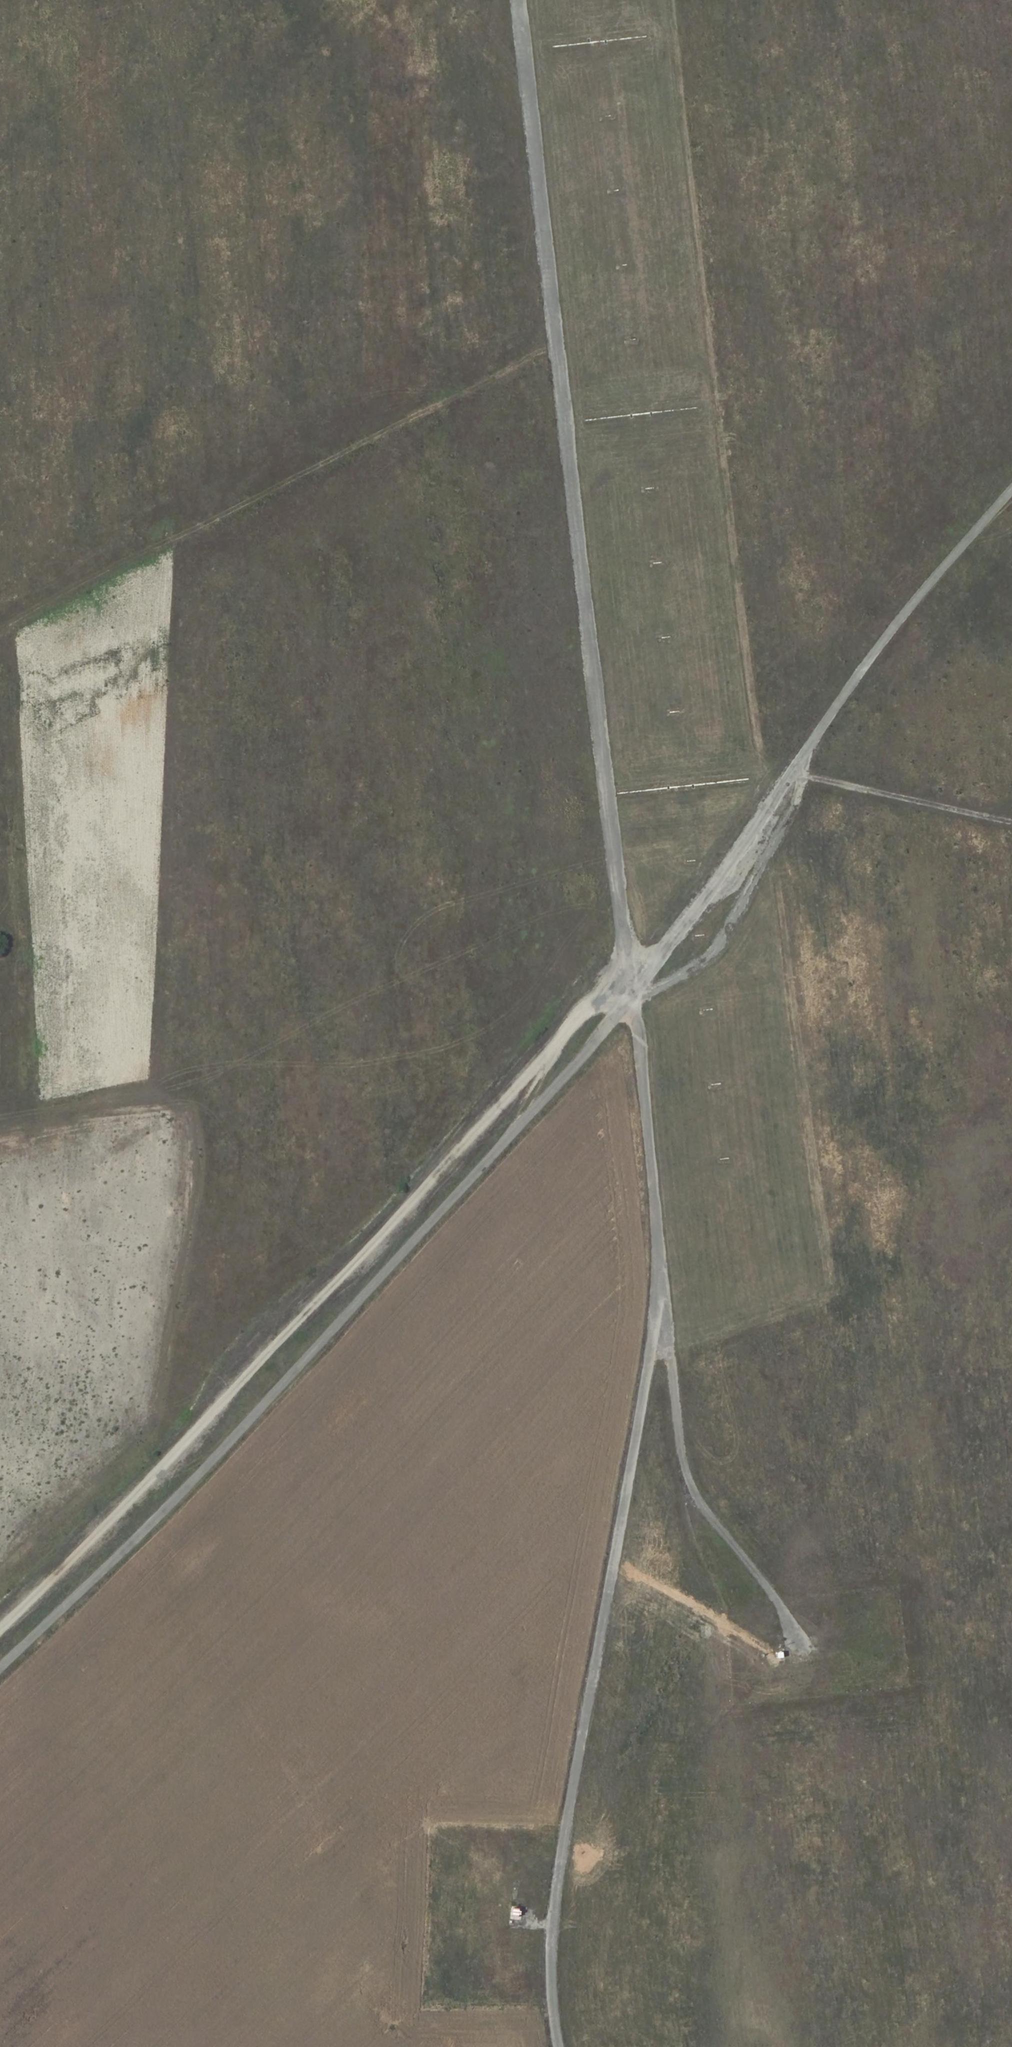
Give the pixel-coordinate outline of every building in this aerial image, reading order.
[(519,1921),(522,1910),(511,1908),(509,1919),(519,1921)]
